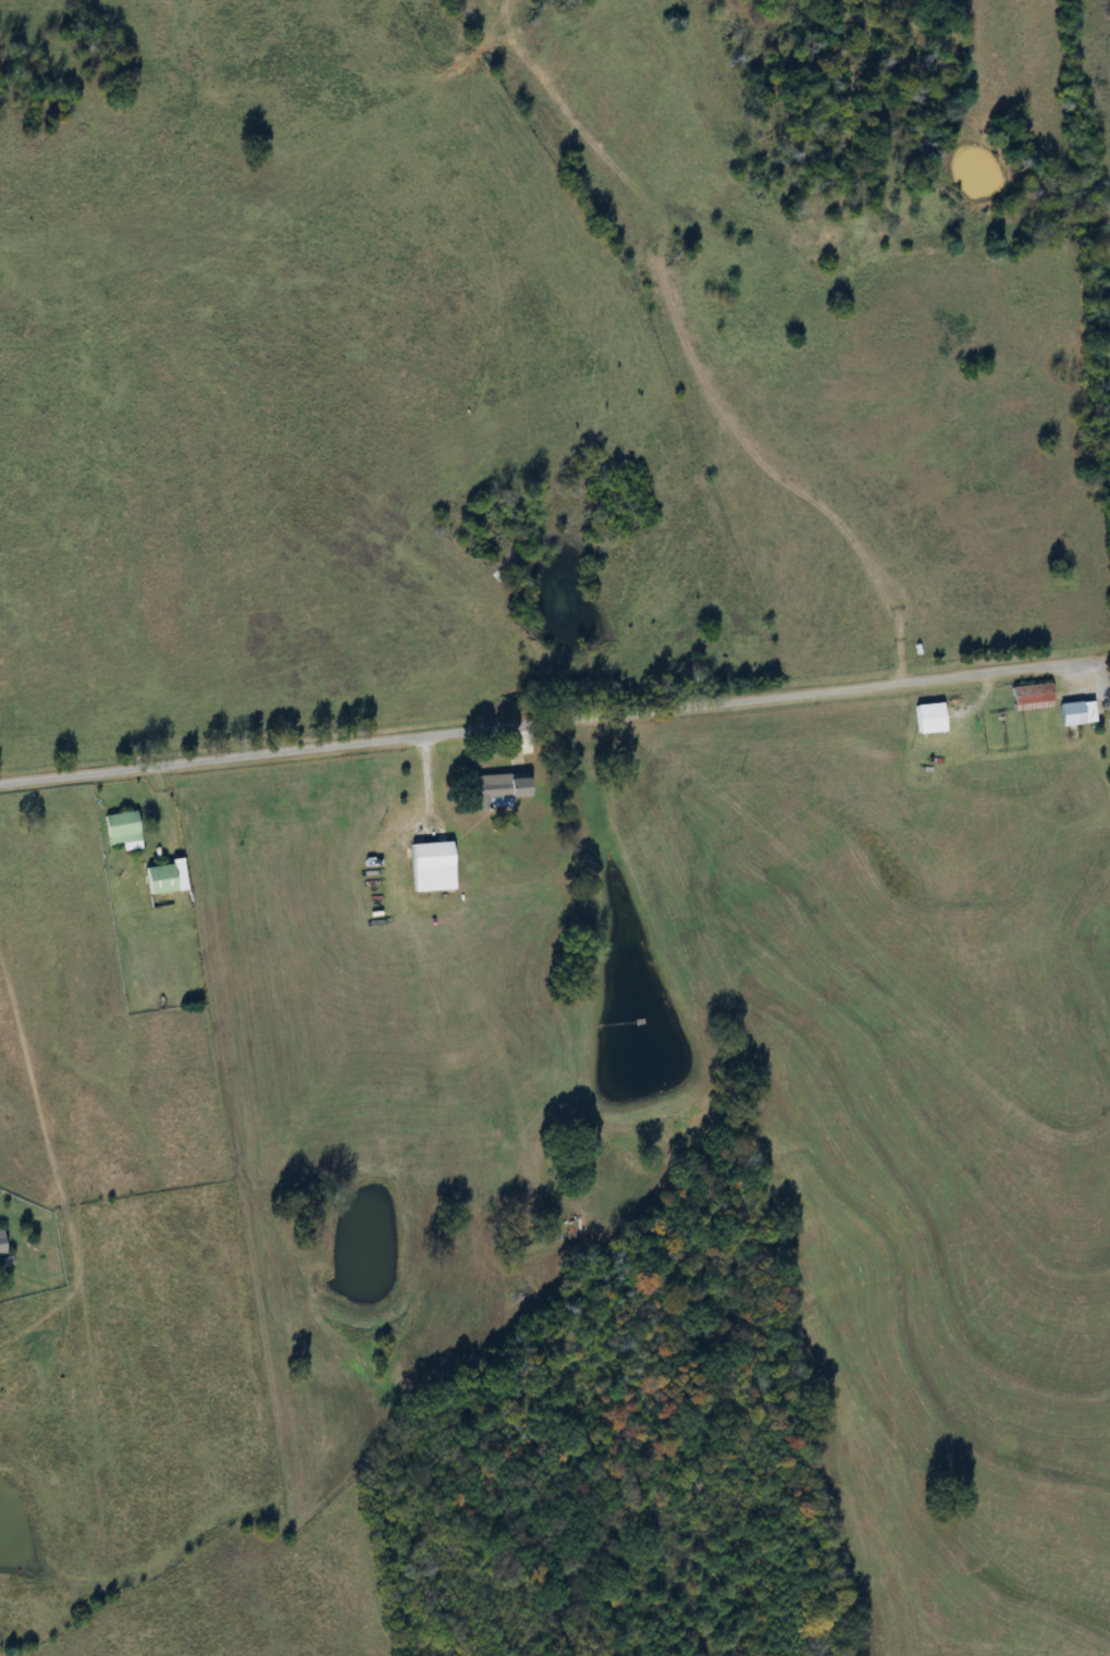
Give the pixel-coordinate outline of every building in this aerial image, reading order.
[(1008,687),(1009,711),(1048,708),(1046,684),(1008,687)] [(1055,725),(1090,725),(1090,703),(1055,703),(1055,725)] [(912,705),(912,733),(939,733),(938,704),(912,705)] [(524,797),(524,774),(470,775),(471,808),(506,807),(506,798),(524,797)] [(136,849),(134,812),(101,814),(102,844),(119,844),(119,850),(136,849)] [(406,844),(408,892),(451,890),(449,842),(406,844)] [(181,859),(166,859),(166,865),(140,867),(141,893),(183,891),(181,859)]
